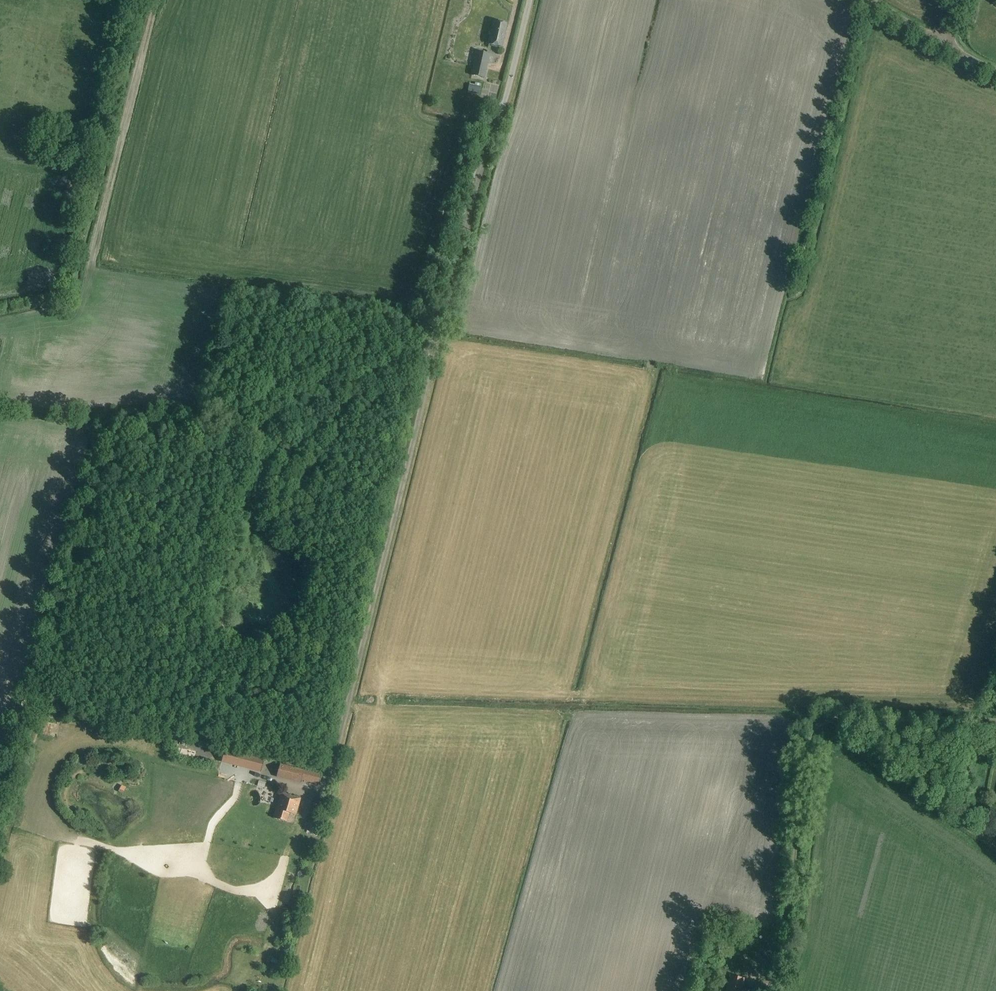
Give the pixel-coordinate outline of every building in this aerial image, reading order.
[(488,45),(501,48),(506,24),(494,21),(491,32),(490,32),(489,32),(489,33),(488,33),(488,34),(488,35),(489,36),(490,37),(488,45)] [(489,55),(477,52),(471,76),(484,78),(489,55)] [(467,93),(479,95),(480,87),(469,84),(467,93)] [(224,751),(221,763),(260,773),(263,761),(224,751)] [(276,778),(300,784),(304,771),(280,764),(276,778)] [(280,793),(279,799),(283,800),(280,809),(276,808),(273,819),(286,822),(289,814),(296,816),(300,799),(280,793)] [(312,814),(311,820),(320,823),(322,816),(312,814)] [(727,990),(746,990),(742,990),(744,979),(731,975),(727,990)]
